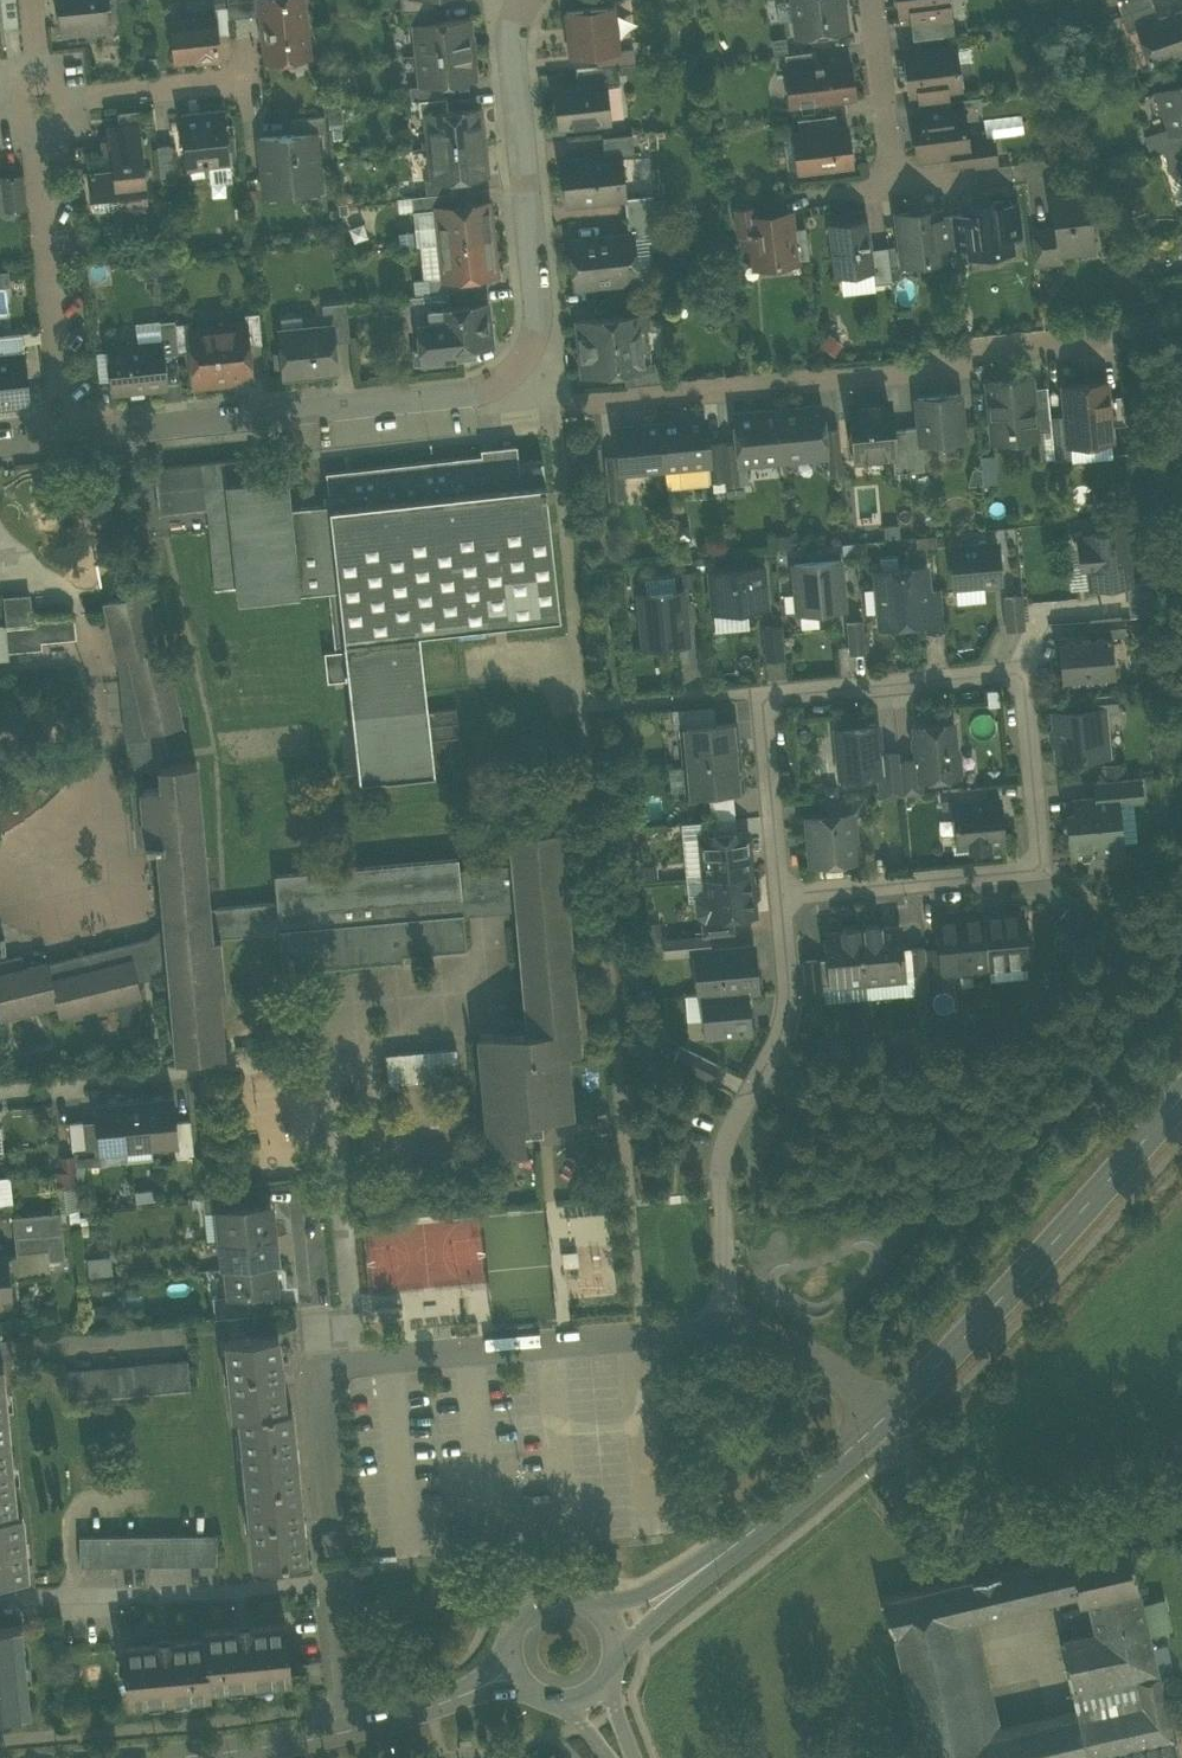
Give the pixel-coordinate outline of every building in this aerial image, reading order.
[(2,26),(4,26),(19,25),(18,20),(16,0),(0,0),(0,1),(2,26)] [(91,28),(109,26),(106,0),(59,0),(62,28),(90,25),(91,28)] [(229,6),(230,17),(258,14),(256,0),(228,0),(229,6)] [(289,57),(303,56),(307,51),(305,28),(304,28),(301,0),(261,0),(264,27),(267,26),(270,57),(289,55),(289,57)] [(402,10),(436,7),(435,0),(401,0),(402,10)] [(793,0),(787,0),(776,1),(779,21),(795,19),(793,0)] [(798,36),(847,30),(843,0),(793,0),(795,19),(798,36)] [(903,11),(910,10),(941,6),(950,5),(951,5),(950,0),(901,0),(903,11)] [(1123,14),(1154,3),(1153,0),(1119,0),(1118,0),(1123,14)] [(1123,14),(1128,29),(1137,26),(1159,18),(1154,3),(1123,14)] [(950,5),(941,6),(944,33),(953,32),(950,5)] [(231,33),(230,17),(229,6),(215,7),(216,17),(217,34),(231,33)] [(917,37),(944,33),(941,6),(910,10),(913,37),(917,37)] [(437,21),(436,7),(402,10),(403,25),(414,24),(437,21)] [(568,12),(572,55),(596,52),(618,50),(614,7),(568,12)] [(1150,64),(1181,53),(1181,10),(1159,18),(1137,26),(1150,64)] [(173,22),(177,59),(220,55),(217,34),(216,17),(173,22)] [(414,24),(420,84),(444,82),(477,79),(470,17),(437,21),(414,24)] [(785,54),(789,53),(787,36),(772,38),(775,55),(785,54)] [(910,67),(913,90),(918,90),(948,86),(960,84),(958,62),(955,60),(953,46),(933,49),(931,47),(918,48),(916,51),(906,52),(907,65),(910,67)] [(633,48),(618,50),(596,52),(597,66),(619,64),(634,62),(633,48)] [(785,54),(787,68),(817,64),(816,50),(789,53),(785,54)] [(786,68),(790,105),(856,97),(851,60),(817,64),(787,68),(786,68)] [(576,69),(578,85),(606,83),(621,82),(619,64),(597,66),(576,69)] [(411,100),(419,99),(445,96),(444,82),(420,84),(409,85),(411,100)] [(558,107),(560,125),(610,120),(606,83),(578,85),(554,88),(556,107),(558,107)] [(1171,131),(1181,127),(1181,83),(1157,91),(1169,126),(1171,131)] [(918,90),(919,103),(950,99),(948,86),(918,90)] [(447,96),(445,96),(419,99),(421,115),(428,114),(428,113),(449,111),(447,96)] [(951,112),(950,99),(919,103),(921,116),(951,112)] [(141,123),(141,125),(155,124),(153,107),(118,111),(119,125),(141,123)] [(428,114),(431,146),(483,140),(479,108),(449,111),(428,113),(428,114)] [(205,164),(205,171),(210,170),(209,164),(230,162),(225,110),(182,114),(187,166),(205,164)] [(930,154),(933,156),(944,154),(946,152),(952,151),(954,151),(966,149),(964,136),(966,133),(964,111),(951,112),(921,116),(916,117),(919,142),(917,144),(919,155),(930,154)] [(798,118),(800,132),(838,127),(836,113),(798,118)] [(988,134),(1025,131),(1024,113),(986,115),(988,134)] [(293,118),(294,133),(315,131),(327,130),(325,115),(293,118)] [(90,171),(94,211),(120,208),(119,202),(148,198),(141,125),(141,123),(119,125),(107,127),(108,143),(111,143),(114,168),(90,171)] [(798,166),(798,170),(853,163),(848,126),(838,127),(800,132),(794,133),(794,136),(798,166)] [(1164,149),(1181,143),(1181,127),(1171,131),(1169,126),(1145,135),(1152,153),(1164,149)] [(260,137),(265,189),(296,186),(296,183),(319,181),(319,184),(321,184),(315,131),(294,133),(260,137)] [(611,134),(613,153),(622,152),(641,151),(639,131),(611,134)] [(798,166),(794,136),(784,138),(787,168),(798,166)] [(487,173),(483,140),(431,146),(435,177),(435,179),(456,177),(487,173)] [(1164,149),(1172,172),(1181,168),(1179,160),(1181,159),(1181,143),(1164,149)] [(157,145),(161,178),(176,177),(173,144),(157,145)] [(952,151),(954,165),(996,160),(994,145),(966,149),(954,151),(952,151)] [(562,159),(566,204),(625,198),(627,197),(627,196),(622,152),(613,153),(562,159)] [(6,202),(7,209),(25,208),(21,175),(4,176),(4,184),(6,202)] [(428,178),(429,193),(457,191),(456,177),(435,179),(435,177),(428,178)] [(296,186),(265,189),(266,198),(321,192),(321,184),(319,184),(319,181),(296,183),(296,186)] [(1056,227),(1058,248),(1060,248),(1094,243),(1087,193),(1081,188),(1057,190),(1052,197),(1056,227)] [(459,205),(457,191),(429,193),(415,195),(415,201),(416,211),(437,208),(437,207),(459,205)] [(625,198),(627,216),(655,213),(653,193),(627,196),(627,197),(625,198)] [(971,243),(972,254),(996,251),(998,248),(1010,247),(1009,236),(1008,227),(1010,224),(1008,211),(1006,209),(1005,203),(1004,199),(993,201),(990,204),(967,207),(967,212),(971,243)] [(1008,227),(1009,236),(1022,234),(1017,201),(1005,203),(1006,209),(1008,211),(1010,224),(1008,227)] [(437,208),(441,242),(493,237),(489,202),(459,205),(437,207),(437,208)] [(772,261),(774,264),(795,261),(795,258),(791,227),(794,227),(793,221),(790,219),(789,213),(766,216),(764,214),(754,215),(754,214),(752,205),(737,207),(739,229),(740,234),(749,233),(751,234),(752,245),(755,247),(757,263),(772,261)] [(918,259),(921,261),(943,258),(942,247),(938,216),(937,210),(912,213),(909,211),(899,213),(900,224),(898,226),(900,239),(902,241),(905,260),(918,259)] [(967,212),(951,214),(955,245),(971,243),(967,212)] [(657,230),(655,213),(627,216),(629,233),(633,233),(649,231),(657,230)] [(942,247),(955,245),(951,214),(938,216),(942,247)] [(829,221),(836,275),(841,275),(874,270),(875,270),(872,247),(868,216),(829,221)] [(791,227),(795,258),(809,256),(805,226),(794,227),(791,227)] [(1033,230),(1037,262),(1061,259),(1060,248),(1058,248),(1056,227),(1033,230)] [(633,233),(638,273),(654,271),(649,231),(633,233)] [(570,240),(576,286),(608,282),(607,279),(638,276),(638,273),(633,233),(629,233),(570,240)] [(496,272),(493,237),(441,242),(444,276),(445,278),(471,275),(496,272)] [(428,278),(444,276),(441,242),(422,244),(425,278),(428,278)] [(874,270),(876,282),(893,280),(888,245),(872,247),(875,270),(874,270)] [(0,270),(0,283),(10,283),(9,270),(0,270)] [(874,270),(841,275),(843,293),(876,288),(876,282),(874,270)] [(428,278),(430,293),(449,291),(472,289),(471,275),(445,278),(444,276),(428,278)] [(435,307),(451,306),(449,291),(430,293),(407,296),(409,311),(417,311),(417,309),(435,307)] [(333,323),(335,341),(351,339),(347,300),(323,303),(325,323),(333,323)] [(439,346),(439,347),(460,345),(471,344),(491,342),(487,302),(482,302),(451,306),(435,307),(439,346)] [(439,346),(435,307),(417,309),(417,311),(421,347),(439,346)] [(248,329),(249,344),(263,343),(260,311),(246,312),(247,322),(248,329)] [(578,320),(584,373),(624,369),(650,366),(650,365),(649,363),(648,353),(644,350),(643,339),(647,335),(645,319),(638,313),(578,320)] [(190,321),(176,322),(179,351),(193,350),(191,328),(190,321)] [(164,353),(179,351),(176,322),(161,324),(163,339),(164,353)] [(247,322),(226,324),(226,331),(248,329),(247,322)] [(281,328),(286,375),(338,370),(335,341),(333,323),(325,323),(302,326),(302,329),(284,330),(284,327),(281,328)] [(193,350),(196,384),(235,380),(235,377),(252,376),(249,344),(248,329),(226,331),(226,324),(191,328),(193,350)] [(845,342),(829,331),(820,343),(836,354),(845,342)] [(24,352),(23,341),(24,341),(23,333),(0,335),(0,355),(24,352)] [(25,352),(28,374),(41,372),(38,339),(24,341),(23,341),(24,352),(25,352)] [(109,344),(114,393),(168,387),(164,353),(163,339),(109,344)] [(471,344),(460,345),(461,359),(472,358),(471,344)] [(414,364),(461,359),(460,345),(439,347),(439,346),(421,347),(412,348),(414,364)] [(24,352),(0,355),(0,405),(31,402),(28,374),(25,352),(24,352)] [(624,369),(626,384),(668,380),(667,363),(650,365),(650,366),(624,369)] [(1011,431),(1019,437),(1038,436),(1037,429),(1033,386),(1032,377),(987,381),(992,433),(1011,431)] [(1066,414),(1069,442),(1071,442),(1112,438),(1110,424),(1108,396),(1106,381),(1064,385),(1066,414)] [(1037,429),(1051,427),(1051,415),(1048,385),(1047,385),(1033,386),(1037,429)] [(922,436),(922,442),(964,438),(960,393),(918,397),(921,425),(922,436)] [(1108,396),(1110,424),(1126,422),(1122,394),(1108,396)] [(856,448),(857,458),(894,454),(895,454),(892,429),(889,400),(852,404),(856,448)] [(824,406),(779,410),(783,456),(828,452),(826,429),(824,406)] [(745,460),(783,456),(779,410),(735,415),(737,440),(739,461),(745,460)] [(1066,414),(1051,415),(1051,427),(1053,458),(1054,458),(1072,456),(1071,442),(1069,442),(1066,414)] [(706,417),(661,421),(665,466),(710,462),(708,442),(706,417)] [(622,471),(665,466),(661,421),(617,425),(620,454),(622,471)] [(906,427),(910,468),(910,469),(925,468),(924,465),(922,442),(922,436),(921,425),(912,426),(906,427)] [(895,470),(910,468),(906,427),(892,429),(895,454),(894,454),(895,470)] [(1040,459),(1053,458),(1051,427),(1037,429),(1038,436),(1040,459)] [(828,452),(830,472),(843,471),(839,428),(826,429),(828,452)] [(1071,442),(1072,456),(1072,461),(1113,457),(1112,438),(1071,442)] [(726,479),(726,484),(747,482),(745,460),(739,461),(737,440),(722,441),(726,479)] [(710,462),(712,480),(726,479),(722,441),(708,442),(710,462)] [(330,503),(345,639),(419,630),(560,614),(543,458),(519,461),(517,444),(481,448),(482,454),(326,471),(330,503)] [(605,455),(609,498),(624,496),(622,471),(620,454),(605,455)] [(995,454),(980,455),(983,482),(997,481),(995,454)] [(240,599),(300,593),(291,507),(287,476),(263,478),(261,455),(154,467),(159,512),(209,507),(217,588),(238,586),(240,599)] [(710,462),(665,466),(667,486),(712,482),(712,480),(710,462)] [(330,503),(291,507),(300,593),(329,590),(336,649),(346,648),(345,639),(330,503)] [(1089,563),(1092,585),(1126,581),(1131,581),(1126,529),(1086,533),(1088,544),(1080,545),(1082,564),(1089,563)] [(952,546),(955,584),(985,581),(1001,579),(998,542),(952,546)] [(795,562),(799,611),(819,609),(844,606),(840,558),(795,562)] [(1089,563),(1082,564),(1067,565),(1069,587),(1092,585),(1089,563)] [(711,568),(715,610),(748,607),(767,605),(763,564),(711,568)] [(878,572),(883,624),(928,619),(930,619),(927,589),(925,565),(899,568),(899,571),(878,572)] [(646,577),(648,591),(676,589),(674,575),(646,577)] [(1149,579),(1131,581),(1126,581),(1129,615),(1153,613),(1149,579)] [(985,581),(955,584),(957,602),(987,599),(985,581)] [(639,592),(644,647),(689,642),(684,588),(676,589),(648,591),(639,592)] [(928,619),(929,631),(945,630),(941,588),(927,589),(930,619),(928,619)] [(164,646),(159,647),(158,642),(146,596),(145,591),(105,600),(108,612),(112,627),(120,658),(131,655),(148,732),(164,728),(172,726),(182,724),(173,687),(164,646)] [(1004,596),(1007,627),(1026,625),(1023,594),(1004,596)] [(748,607),(715,610),(716,629),(750,626),(748,607)] [(819,609),(799,611),(801,627),(820,625),(819,609)] [(71,617),(37,621),(39,636),(72,633),(73,635),(74,635),(72,616),(71,616),(71,617)] [(1089,619),(1090,633),(1110,631),(1110,632),(1125,631),(1123,616),(1089,619)] [(40,645),(39,636),(37,621),(37,619),(36,619),(37,628),(4,631),(5,646),(39,643),(39,645),(40,645)] [(847,621),(850,650),(866,648),(863,620),(847,621)] [(763,625),(766,657),(786,656),(783,623),(763,625)] [(435,770),(434,766),(428,710),(419,630),(345,639),(346,648),(349,677),(360,778),(385,775),(385,776),(435,770)] [(1060,636),(1065,681),(1114,676),(1110,632),(1110,631),(1090,633),(1060,636)] [(349,677),(346,648),(336,649),(325,650),(328,680),(349,677)] [(137,844),(147,843),(142,788),(162,786),(160,765),(167,764),(164,728),(148,732),(131,655),(120,658),(137,844)] [(1074,695),(1076,709),(1103,706),(1103,708),(1117,707),(1116,691),(1074,695)] [(681,726),(716,723),(715,706),(672,710),(674,727),(681,726)] [(1055,711),(1059,757),(1108,753),(1103,708),(1103,706),(1076,709),(1055,711)] [(457,707),(428,710),(434,766),(463,763),(457,707)] [(743,788),(741,758),(737,721),(716,723),(681,726),(685,764),(687,787),(688,793),(710,791),(713,791),(731,789),(733,789),(743,788)] [(919,757),(921,777),(958,773),(953,721),(915,724),(919,757)] [(837,727),(842,774),(881,771),(882,771),(880,752),(877,723),(837,727)] [(883,794),(903,792),(900,759),(899,750),(880,752),(882,771),(881,771),(883,794)] [(919,757),(900,759),(903,792),(922,790),(921,777),(919,757)] [(1104,762),(1106,778),(1124,777),(1122,761),(1104,762)] [(173,969),(174,989),(217,986),(225,985),(221,935),(209,936),(207,908),(194,762),(167,764),(160,765),(162,786),(142,788),(147,843),(148,845),(161,844),(168,921),(173,969)] [(687,787),(685,764),(669,765),(671,789),(687,787)] [(1117,794),(1118,798),(1134,797),(1141,796),(1139,775),(1124,777),(1106,778),(1097,779),(1099,796),(1117,794)] [(942,789),(943,804),(954,803),(954,801),(986,799),(985,785),(942,789)] [(710,791),(712,818),(728,817),(736,816),(733,789),(731,789),(732,799),(714,801),(713,791),(710,791)] [(713,791),(714,801),(732,799),(731,789),(713,791)] [(1078,852),(1084,857),(1089,856),(1094,850),(1122,848),(1122,840),(1118,798),(1117,794),(1099,796),(1075,798),(1077,817),(1070,818),(1063,825),(1071,831),(1073,852),(1078,852)] [(821,800),(823,814),(853,811),(854,812),(865,811),(864,796),(821,800)] [(972,843),(973,848),(988,846),(988,841),(1005,840),(1001,797),(986,799),(954,801),(954,803),(958,844),(972,843)] [(1138,839),(1134,797),(1118,798),(1122,840),(1138,839)] [(808,815),(812,863),(858,858),(854,812),(853,811),(823,814),(808,815)] [(729,831),(728,817),(712,818),(701,819),(703,833),(729,831)] [(684,821),(685,836),(703,834),(703,833),(701,819),(684,821)] [(688,878),(706,876),(703,834),(685,836),(684,821),(683,821),(688,878)] [(511,831),(514,863),(516,890),(518,909),(528,1017),(504,1019),(505,1032),(480,1034),(490,1150),(527,1146),(526,1136),(525,1124),(537,1123),(536,1117),(542,1116),(572,1114),(566,1049),(580,1048),(561,827),(511,831)] [(703,833),(703,834),(706,876),(751,872),(747,829),(729,831),(703,833)] [(277,901),(207,908),(209,936),(221,935),(280,930),(464,914),(462,895),(516,890),(514,863),(460,868),(459,857),(275,874),(277,901)] [(755,911),(751,872),(706,876),(708,893),(704,893),(699,899),(700,910),(706,915),(755,911)] [(706,876),(688,878),(690,899),(699,899),(704,893),(708,893),(706,876)] [(462,895),(464,914),(518,909),(516,890),(462,895)] [(1058,919),(1079,938),(1094,922),(1072,903),(1058,919)] [(1022,910),(984,913),(989,965),(1027,961),(1022,910)] [(974,966),(989,965),(984,913),(937,918),(940,948),(942,970),(959,968),(959,971),(974,969),(974,966)] [(467,948),(464,914),(280,930),(284,970),(404,959),(404,954),(467,948)] [(703,925),(704,933),(708,933),(735,931),(733,917),(707,919),(703,925)] [(134,958),(139,977),(173,969),(168,921),(149,936),(49,960),(49,961),(53,978),(134,958)] [(866,927),(862,927),(867,979),(905,976),(902,946),(900,924),(881,926),(880,923),(866,924),(866,927)] [(832,982),(867,979),(862,927),(858,928),(858,925),(843,926),(843,929),(827,931),(829,956),(832,982)] [(699,951),(710,950),(708,933),(704,933),(665,937),(667,954),(699,951)] [(925,944),(911,945),(914,975),(915,988),(929,986),(926,950),(925,944)] [(905,976),(914,975),(911,945),(902,946),(905,976)] [(699,951),(703,990),(748,986),(755,986),(751,947),(710,950),(699,951)] [(926,950),(929,986),(944,985),(942,970),(940,948),(926,950)] [(25,967),(22,953),(0,959),(0,973),(25,967)] [(803,958),(807,1001),(824,999),(823,983),(832,982),(829,956),(803,958)] [(134,958),(53,978),(58,1001),(57,1001),(60,1012),(136,993),(142,991),(142,990),(139,977),(134,958)] [(57,1001),(58,1001),(53,978),(49,961),(25,967),(0,973),(0,1014),(57,1001)] [(1027,961),(989,965),(990,979),(1028,976),(1027,961)] [(867,979),(868,995),(906,991),(905,976),(867,979)] [(868,995),(867,979),(832,982),(823,983),(824,999),(868,995)] [(223,1053),(217,986),(174,989),(171,990),(177,1057),(223,1053)] [(751,1028),(748,986),(703,990),(705,1018),(706,1032),(751,1028)] [(705,1018),(703,990),(686,992),(688,1019),(705,1018)] [(719,1064),(681,1044),(674,1059),(712,1078),(719,1064)] [(458,1048),(386,1055),(389,1085),(460,1079),(458,1048)] [(174,1094),(148,1096),(153,1144),(179,1141),(177,1120),(174,1094)] [(127,1146),(153,1144),(148,1096),(123,1099),(127,1146)] [(101,1149),(127,1146),(123,1099),(96,1101),(98,1119),(101,1149)] [(525,1124),(526,1136),(544,1135),(542,1116),(536,1117),(537,1123),(525,1124)] [(98,1119),(84,1120),(87,1148),(87,1149),(88,1163),(102,1161),(101,1149),(98,1119)] [(179,1141),(180,1154),(194,1152),(191,1119),(177,1120),(179,1141)] [(73,1149),(87,1148),(84,1120),(70,1122),(73,1149)] [(75,1150),(76,1164),(88,1163),(87,1149),(75,1150)] [(203,1196),(205,1212),(219,1210),(219,1209),(241,1206),(240,1192),(203,1196)] [(219,1210),(222,1238),(274,1232),(271,1203),(241,1206),(219,1209),(219,1210)] [(13,1215),(15,1234),(62,1229),(60,1210),(13,1215)] [(65,1256),(62,1229),(15,1234),(17,1251),(47,1248),(48,1258),(65,1256)] [(276,1261),(274,1232),(222,1238),(225,1266),(276,1261)] [(9,1254),(11,1275),(50,1272),(48,1258),(47,1248),(17,1251),(17,1253),(9,1254)] [(91,1271),(113,1270),(112,1253),(90,1255),(91,1271)] [(14,1302),(11,1275),(9,1254),(0,1255),(0,1304),(14,1302)] [(279,1289),(276,1261),(225,1266),(227,1294),(249,1292),(279,1289)] [(213,1295),(215,1317),(251,1313),(249,1292),(227,1294),(213,1295)] [(403,1305),(375,1308),(376,1319),(404,1317),(403,1305)] [(234,1412),(240,1411),(286,1407),(279,1332),(227,1337),(234,1412)] [(189,1359),(148,1363),(150,1391),(191,1388),(189,1359)] [(10,1436),(3,1361),(0,1361),(0,1437),(10,1436)] [(137,1392),(150,1391),(148,1363),(134,1364),(107,1367),(110,1395),(137,1392)] [(69,1398),(110,1395),(107,1367),(66,1370),(69,1398)] [(292,1406),(286,1407),(240,1411),(247,1485),(299,1480),(292,1406)] [(17,1510),(10,1436),(0,1437),(0,1511),(17,1510)] [(307,1555),(299,1480),(247,1485),(255,1560),(307,1555)] [(17,1510),(0,1511),(0,1573),(29,1570),(23,1509),(17,1510)] [(1076,1589),(1077,1593),(1085,1591),(1140,1579),(1130,1532),(1066,1546),(1076,1589)] [(195,1534),(163,1534),(163,1562),(171,1562),(218,1562),(218,1558),(218,1533),(195,1534)] [(81,1563),(122,1563),(122,1534),(103,1535),(81,1535),(81,1557),(81,1563)] [(150,1562),(163,1562),(163,1534),(149,1534),(126,1534),(122,1534),(122,1563),(150,1562)] [(1066,1546),(993,1562),(1002,1606),(1076,1589),(1066,1546)] [(984,1610),(1002,1606),(993,1562),(974,1566),(984,1610)] [(974,1612),(984,1610),(974,1566),(878,1588),(895,1630),(955,1616),(974,1612)] [(1070,1683),(1135,1669),(1159,1664),(1154,1645),(1152,1632),(1145,1600),(1140,1579),(1085,1591),(1093,1627),(1059,1634),(1070,1683)] [(1164,1597),(1145,1600),(1152,1632),(1171,1628),(1164,1597)] [(1000,1724),(974,1612),(955,1616),(980,1728),(1000,1724)] [(1086,1749),(1173,1730),(1160,1671),(1159,1664),(1135,1669),(1141,1699),(1077,1713),(1076,1707),(1000,1724),(980,1728),(955,1616),(895,1630),(924,1757),(1088,1757),(1086,1749)] [(23,1709),(21,1689),(29,1688),(27,1676),(26,1676),(23,1642),(19,1643),(17,1623),(0,1625),(0,1711),(23,1709)] [(204,1631),(205,1638),(210,1685),(228,1683),(228,1682),(228,1681),(244,1679),(244,1682),(256,1681),(256,1678),(269,1677),(272,1677),(272,1679),(292,1677),(287,1623),(204,1631)] [(210,1692),(210,1685),(205,1638),(123,1645),(128,1700),(148,1698),(147,1696),(164,1694),(164,1696),(175,1695),(176,1695),(175,1693),(192,1691),(192,1694),(210,1692)] [(1168,1642),(1154,1645),(1159,1664),(1160,1671),(1174,1668),(1168,1642)] [(1076,1707),(1077,1713),(1141,1699),(1135,1669),(1070,1683),(1076,1707)] [(1175,1730),(1173,1730),(1086,1749),(1088,1757),(1181,1757),(1175,1730)]
